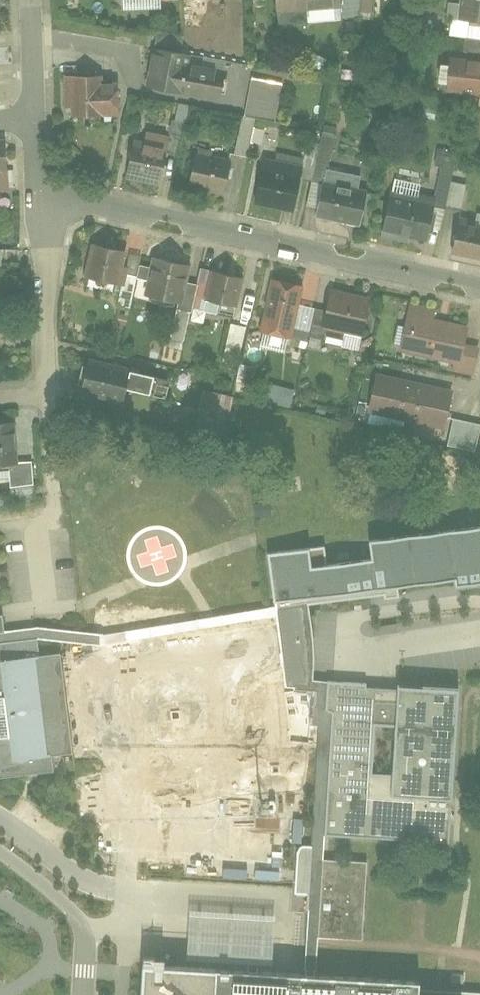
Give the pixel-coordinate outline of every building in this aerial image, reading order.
[(278,9),(335,8),(335,0),(277,0),(278,9)] [(457,18),(479,20),(479,0),(459,0),(457,18)] [(276,12),(277,22),(305,20),(304,10),(276,12)] [(155,48),(147,85),(218,99),(222,78),(186,70),(189,55),(155,48)] [(452,54),(447,92),(478,96),(479,78),(479,58),(452,54)] [(89,76),(64,75),(63,114),(114,115),(115,91),(88,91),(89,76)] [(252,79),(245,114),(276,120),(282,85),(252,79)] [(247,156),(255,117),(242,115),(234,153),(247,156)] [(122,169),(163,179),(172,141),(144,134),(141,144),(129,141),(122,169)] [(265,159),(256,201),(293,210),(305,157),(277,151),(275,161),(265,159)] [(187,182),(224,191),(230,165),(193,156),(187,182)] [(319,212),(361,222),(367,194),(326,184),(319,212)] [(382,228),(427,239),(434,209),(389,199),(382,228)] [(479,256),(479,231),(460,224),(452,248),(479,256)] [(113,249),(90,244),(83,279),(106,284),(113,249)] [(176,262),(151,257),(143,293),(169,299),(176,262)] [(238,273),(212,268),(205,299),(231,305),(238,273)] [(303,285),(271,279),(261,328),(293,334),(303,285)] [(322,326),(361,335),(369,299),(331,290),(322,326)] [(437,309),(410,303),(400,350),(454,362),(452,369),(474,374),(479,349),(465,346),(469,326),(435,319),(437,309)] [(230,323),(226,345),(241,348),(244,326),(230,323)] [(84,368),(79,393),(120,401),(125,376),(84,368)] [(452,390),(377,374),(369,412),(444,428),(452,390)] [(291,406),(295,389),(268,384),(265,401),(291,406)] [(225,429),(232,396),(203,389),(195,423),(225,429)] [(479,430),(479,423),(452,417),(446,444),(475,451),(479,430)] [(39,638),(100,644),(276,616),(292,745),(320,747),(314,850),(295,849),(293,900),(307,900),(302,976),(273,974),(186,968),(139,965),(138,994),(479,994),(418,991),(418,980),(321,975),(322,938),(364,940),(367,860),(326,859),(327,841),(451,847),(459,691),(315,683),(309,606),(385,596),(386,601),(401,599),(400,589),(456,582),(457,588),(479,585),(479,530),(370,544),(372,561),(327,567),(325,548),(269,555),(275,606),(209,617),(99,634),(37,627),(5,631),(3,613),(0,614),(0,777),(55,770),(53,756),(75,753),(74,750),(62,659),(62,652),(41,654),(39,638)] [(243,631),(93,649),(93,655),(62,659),(74,750),(104,746),(112,807),(262,789),(243,631)] [(188,923),(186,968),(273,974),(276,928),(188,923)]
